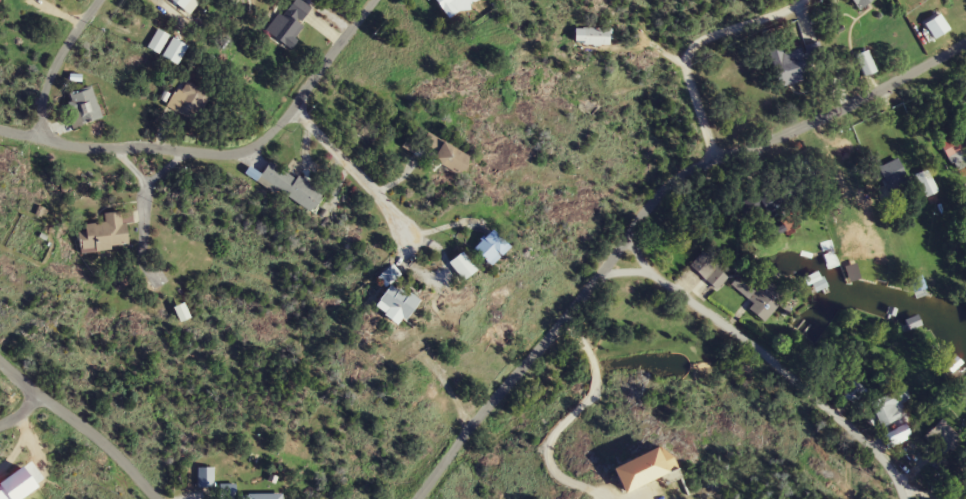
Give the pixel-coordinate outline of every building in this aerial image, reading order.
[(195,0),(172,0),(190,14),(199,3),(195,0)] [(314,9),(299,0),(287,0),(267,33),(290,48),(314,9)] [(446,19),(472,8),(470,3),(477,0),(438,0),(446,19)] [(860,10),(874,0),(852,0),(860,10)] [(609,45),(609,29),(576,29),(576,45),(609,45)] [(168,36),(158,30),(148,47),(158,53),(168,36)] [(162,56),(177,65),(189,47),(174,38),(162,56)] [(805,47),(808,59),(817,57),(814,45),(805,47)] [(772,56),(781,87),(804,80),(800,67),(807,65),(801,47),(772,56)] [(861,77),(875,74),(869,51),(856,54),(861,77)] [(168,107),(197,122),(211,94),(183,79),(168,107)] [(67,93),(74,127),(101,121),(93,87),(67,93)] [(953,123),(953,138),(948,138),(948,167),(965,167),(965,123),(953,123)] [(465,173),(472,153),(441,142),(434,163),(465,173)] [(888,186),(907,177),(898,158),(879,167),(888,186)] [(324,193),(270,160),(259,178),(313,212),(324,193)] [(918,177),(921,195),(935,192),(932,174),(918,177)] [(770,215),(806,195),(796,176),(759,197),(770,215)] [(128,248),(124,211),(104,213),(105,222),(78,225),(81,252),(128,248)] [(492,265),(511,246),(493,229),(474,248),(492,265)] [(690,264),(717,290),(730,277),(704,250),(690,264)] [(478,270),(463,251),(449,262),(463,281),(478,270)] [(805,277),(812,292),(827,286),(820,270),(805,277)] [(748,307),(765,321),(787,295),(772,281),(762,293),(740,274),(731,284),(753,302),(748,307)] [(420,301),(392,282),(374,307),(402,326),(420,301)] [(856,404),(865,387),(838,373),(829,390),(856,404)] [(870,402),(883,429),(904,419),(896,403),(903,399),(898,388),(870,402)] [(943,454),(960,437),(943,419),(926,437),(943,454)] [(912,436),(907,424),(883,436),(889,448),(912,436)] [(614,466),(625,492),(670,473),(660,447),(614,466)] [(214,467),(197,467),(197,486),(214,486),(214,467)] [(236,484),(220,484),(220,498),(236,498),(236,484)]
